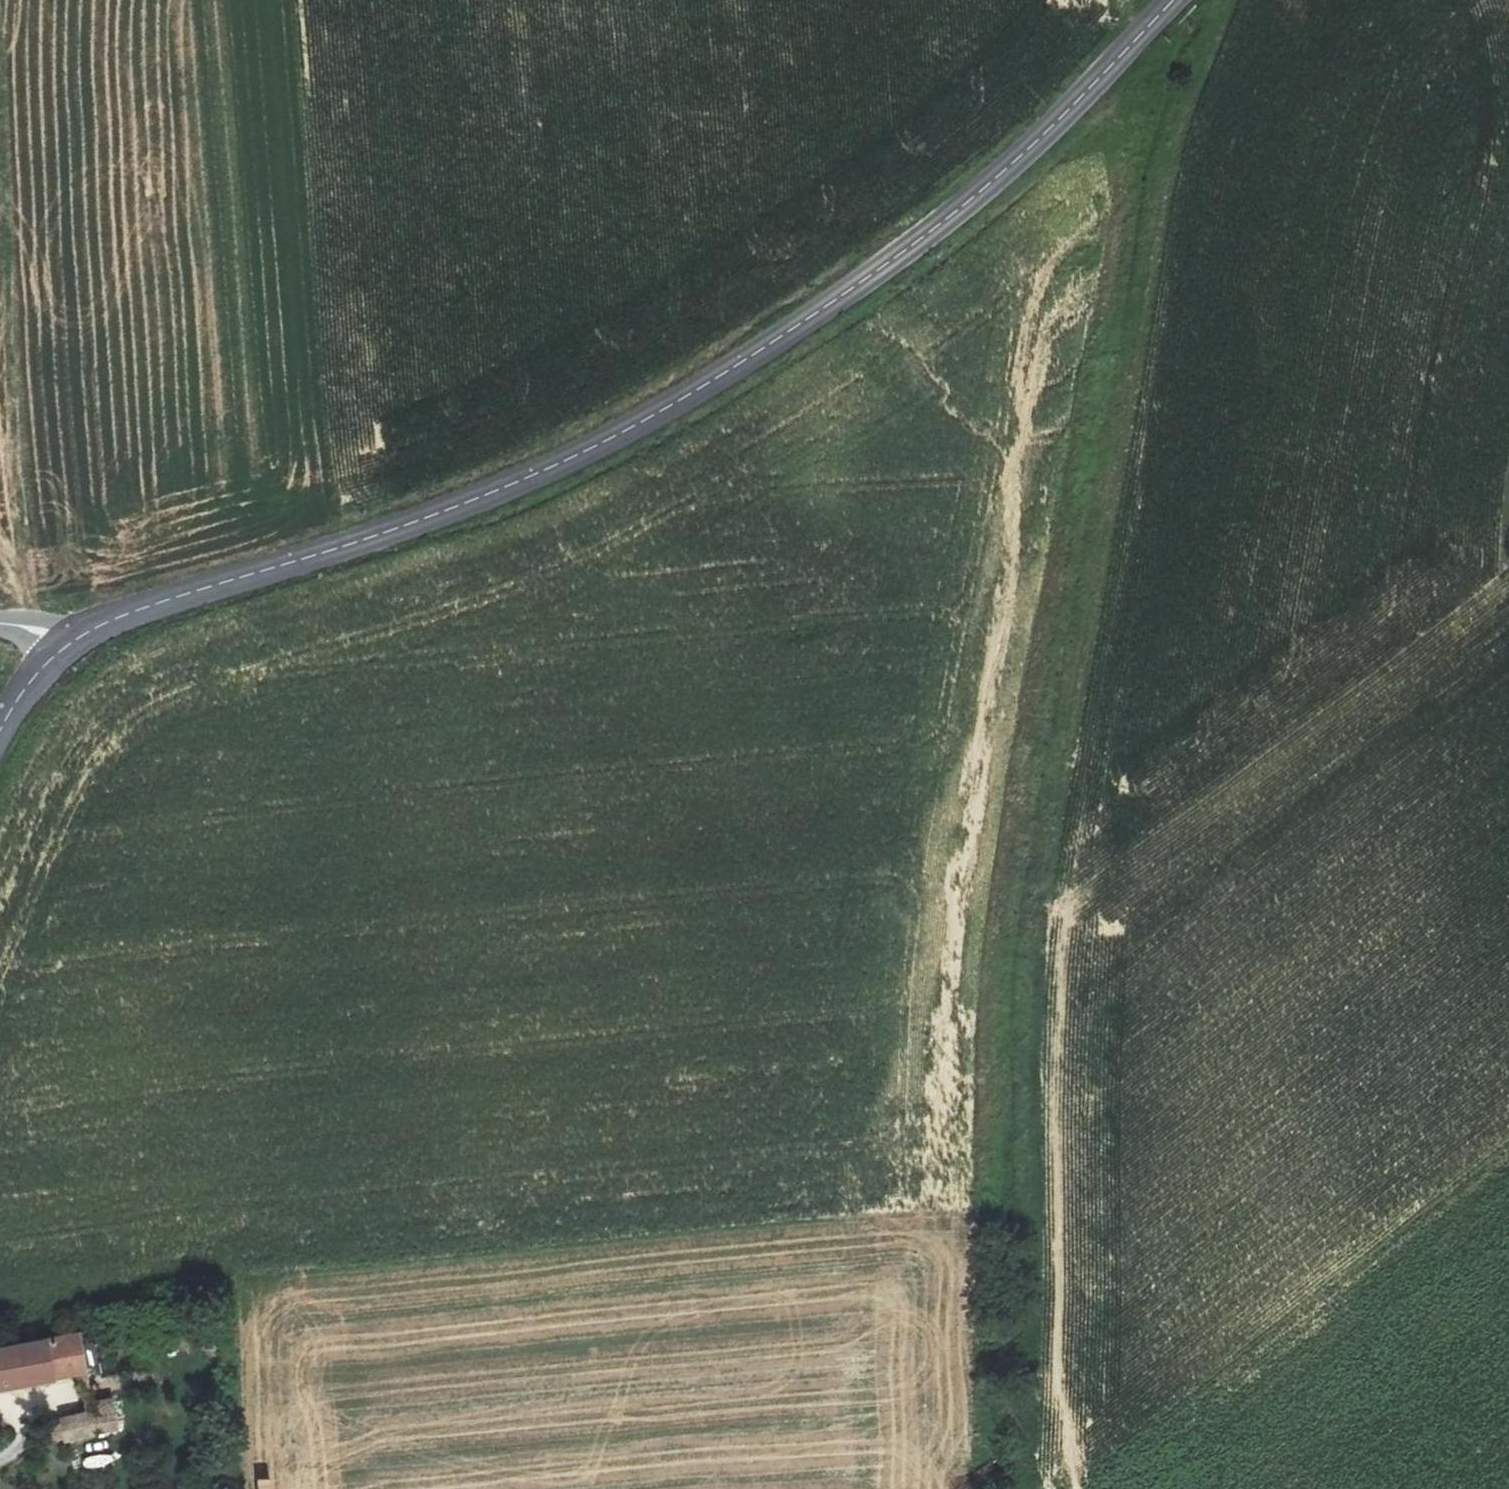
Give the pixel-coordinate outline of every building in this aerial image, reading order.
[(57,1384),(55,1375),(85,1370),(78,1333),(48,1338),(49,1342),(0,1352),(0,1395),(57,1384)] [(112,1396),(95,1401),(97,1407),(59,1418),(65,1438),(119,1422),(112,1396)]
